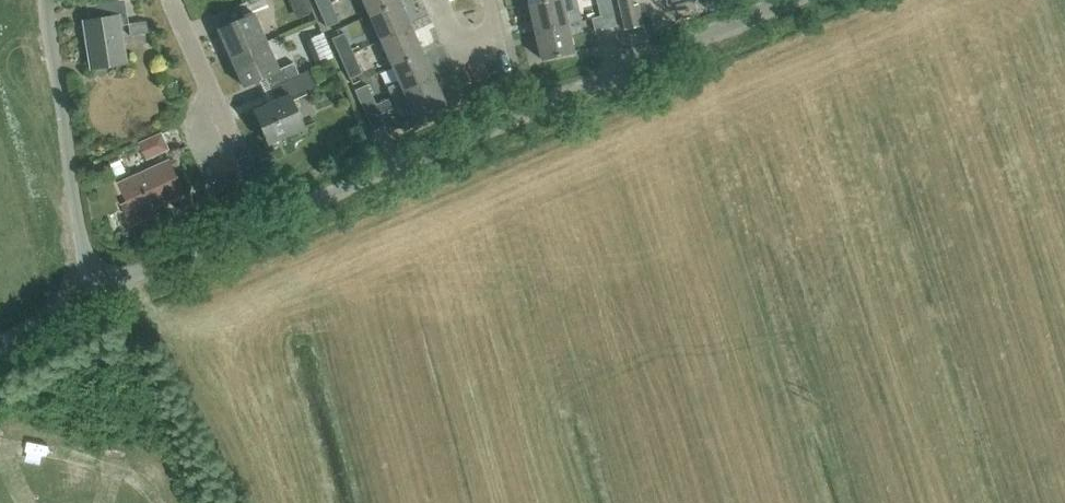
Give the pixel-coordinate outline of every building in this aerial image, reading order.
[(89,67),(124,61),(118,25),(127,23),(123,0),(113,0),(93,3),(96,18),(82,21),(89,67)] [(228,56),(264,41),(252,13),(260,9),(267,6),(265,0),(246,0),(231,7),(237,18),(215,28),(228,56)] [(368,14),(398,1),(397,0),(361,0),(368,14)] [(526,3),(533,30),(565,23),(580,19),(576,0),(539,0),(526,3)] [(599,15),(612,12),(609,0),(595,0),(599,15)] [(623,28),(641,24),(636,3),(631,5),(630,0),(616,0),(623,28)] [(325,26),(337,21),(329,1),(316,7),(325,26)] [(368,14),(379,40),(409,26),(398,1),(368,14)] [(612,12),(599,15),(589,17),(593,30),(615,25),(612,12)] [(144,20),(127,22),(128,34),(149,31),(144,20)] [(565,23),(533,30),(539,58),(572,51),(565,23)] [(379,40),(390,65),(421,52),(409,26),(379,40)] [(330,38),(339,58),(352,52),(343,32),(330,38)] [(263,75),(268,87),(297,74),(297,73),(292,61),(276,68),(264,41),(228,56),(241,85),(263,75)] [(360,72),(352,52),(339,58),(348,78),(360,72)] [(391,97),(402,91),(432,78),(421,52),(390,65),(397,81),(386,86),(391,97)] [(308,68),(297,73),(297,74),(268,87),(274,100),(252,109),(267,142),(302,126),(290,99),(317,87),(308,68)] [(402,91),(414,117),(444,104),(432,78),(402,91)] [(353,89),(362,109),(375,103),(374,102),(366,83),(353,89)] [(384,123),(379,113),(391,108),(386,97),(374,102),(375,103),(362,109),(371,129),(384,123)] [(167,149),(160,134),(139,144),(146,159),(167,149)] [(117,184),(126,203),(120,205),(130,227),(158,213),(155,207),(182,194),(167,161),(117,184)] [(53,438),(61,479),(83,474),(75,434),(53,438)]
